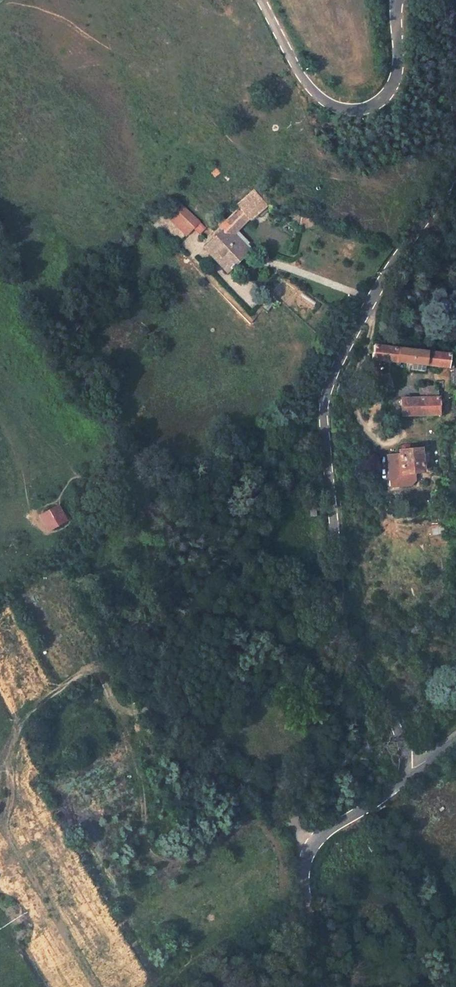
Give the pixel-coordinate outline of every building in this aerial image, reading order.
[(226,223),(235,233),(248,220),(250,222),(267,207),(252,191),(235,207),(239,211),(226,223)] [(180,200),(164,217),(186,239),(194,229),(202,222),(180,200)] [(194,229),(200,235),(208,228),(202,222),(194,229)] [(206,250),(226,273),(246,255),(226,233),(206,250)] [(417,366),(446,369),(448,352),(372,346),(370,361),(400,365),(399,375),(404,375),(404,365),(411,366),(411,371),(416,372),(417,366)] [(387,374),(372,378),(377,392),(391,388),(387,374)] [(435,387),(419,388),(420,400),(435,400),(435,387)] [(402,401),(403,416),(421,415),(422,420),(427,420),(427,415),(442,415),(450,409),(449,399),(435,400),(420,400),(402,401)] [(420,449),(399,450),(401,474),(422,473),(420,449)] [(60,505),(41,517),(51,532),(70,520),(60,505)]
